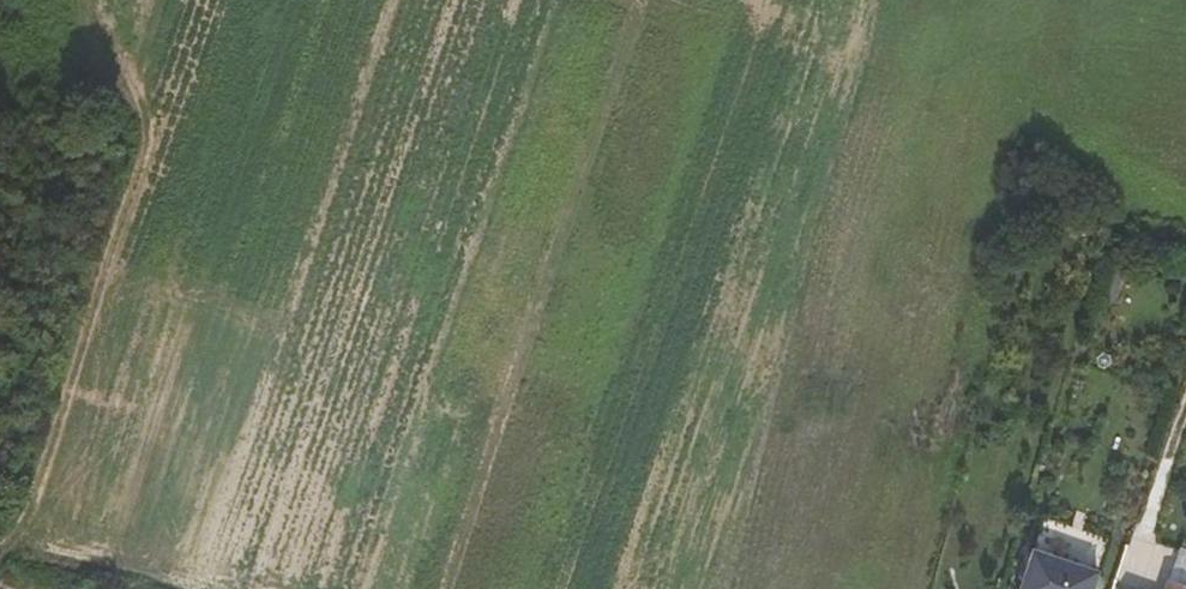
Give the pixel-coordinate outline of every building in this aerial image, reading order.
[(1027,549),(1014,588),(1086,588),(1093,567),(1027,549)]
